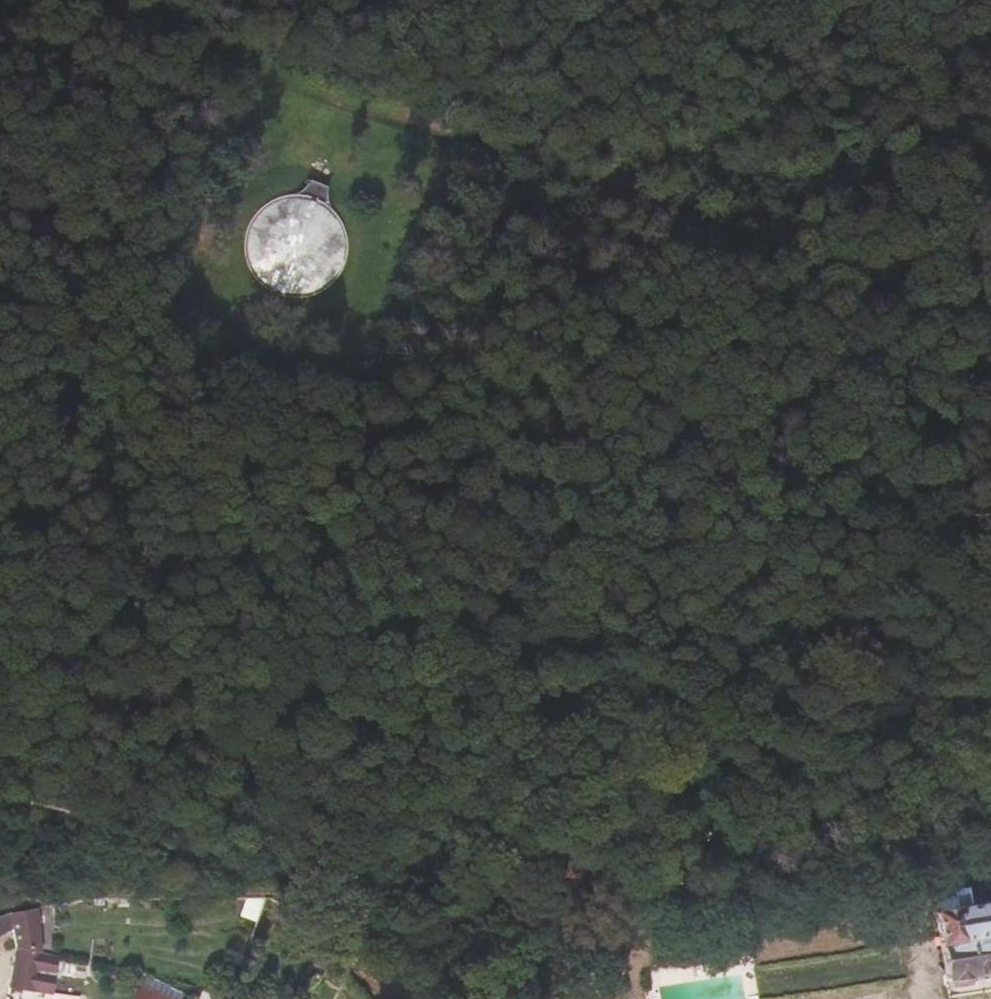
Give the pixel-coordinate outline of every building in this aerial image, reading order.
[(983,871),(985,885),(990,889),(990,870),(983,871)] [(990,900),(985,907),(968,909),(965,889),(935,894),(948,972),(954,972),(955,979),(990,974),(990,900)] [(13,931),(16,947),(41,951),(38,910),(0,919),(0,939),(13,931)] [(51,994),(58,954),(41,951),(16,947),(10,988),(51,994)] [(162,996),(165,988),(158,985),(155,992),(137,986),(132,998),(170,998),(162,996)]
